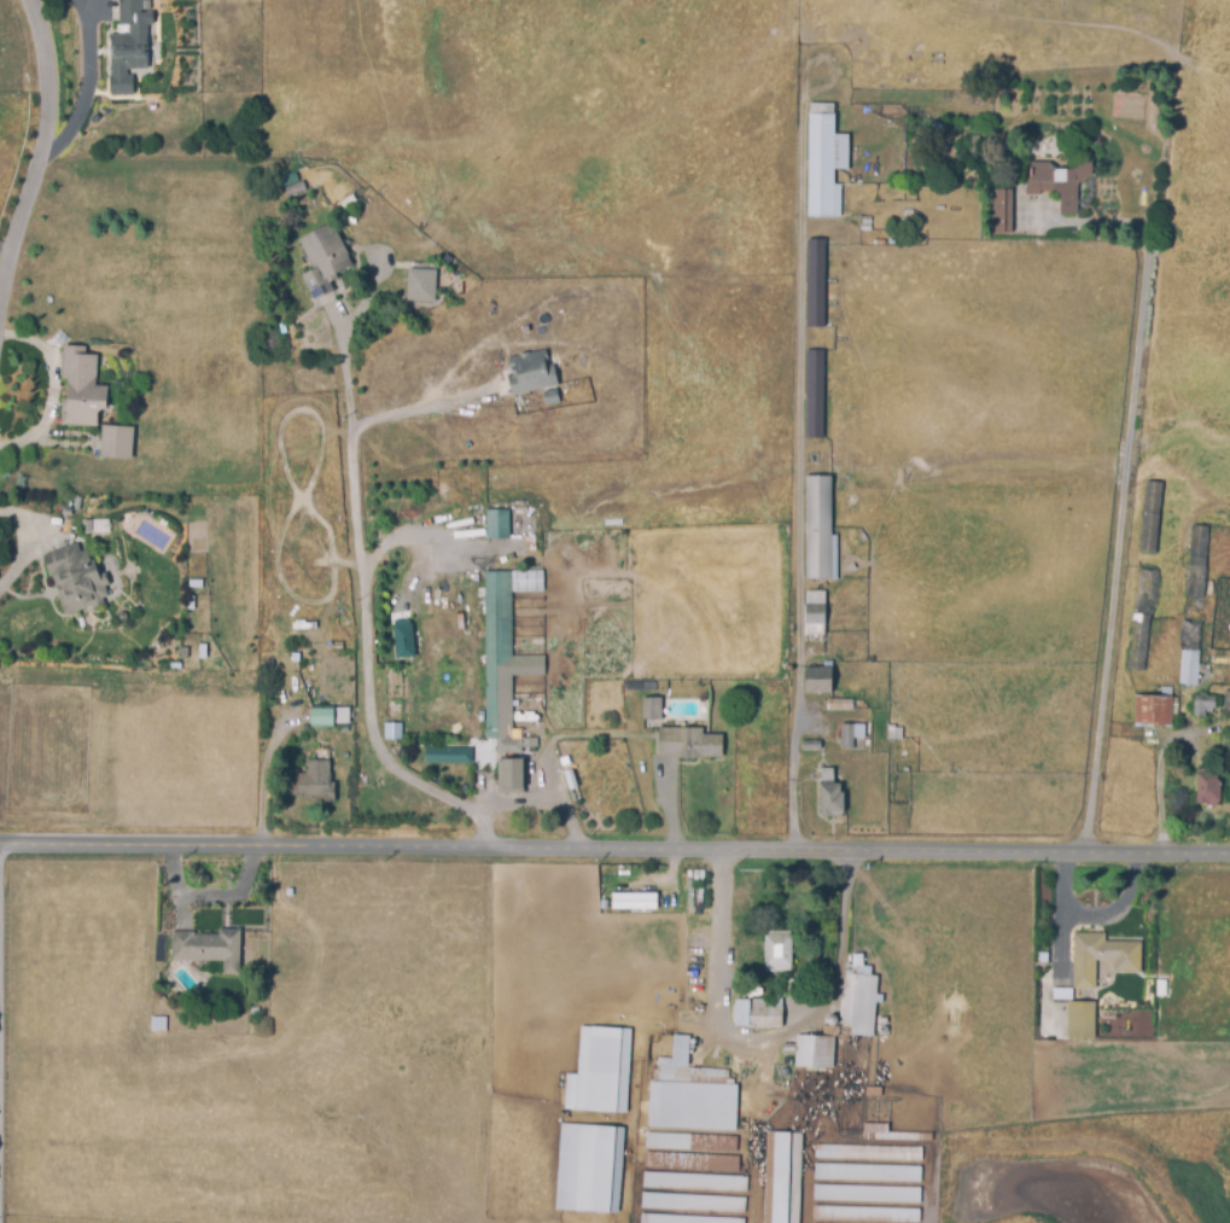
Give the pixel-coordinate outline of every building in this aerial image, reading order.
[(119,25),(119,0),(142,0),(142,12),(153,12),(153,24),(148,24),(148,35),(130,35),(130,25),(119,25)] [(113,46),(126,46),(126,48),(135,47),(135,46),(145,46),(145,53),(148,53),(148,69),(128,69),(128,76),(134,76),(134,93),(111,94),(110,76),(112,76),(112,54),(113,54),(113,46)] [(808,113),(834,113),(834,134),(846,135),(846,169),(834,169),(833,185),(841,185),(840,217),(808,217),(808,113)] [(1031,162),(1050,162),(1050,170),(1072,169),(1084,162),(1092,161),(1094,174),(1075,184),(1077,214),(1060,214),(1060,192),(1032,193),(1031,162)] [(302,181),(305,190),(286,198),(282,190),(302,181)] [(990,190),(1010,190),(1010,233),(990,233),(990,190)] [(331,222),(352,266),(337,273),(339,275),(330,280),(333,290),(314,299),(301,273),(313,268),(297,239),(331,222)] [(806,240),(822,240),(822,326),(806,326),(806,240)] [(408,270),(436,272),(435,301),(407,299),(408,270)] [(63,345),(84,345),(84,354),(95,354),(94,385),(103,386),(101,418),(98,418),(98,427),(60,426),(62,400),(66,400),(68,379),(62,379),(63,345)] [(507,359),(546,350),(548,365),(554,363),(559,385),(513,395),(508,375),(518,373),(515,362),(508,363),(507,359)] [(543,394),(556,390),(560,402),(547,406),(543,394)] [(101,425),(133,429),(132,459),(100,458),(101,425)] [(805,477),(829,476),(830,536),(836,536),(838,580),(805,580),(805,477)] [(1146,482),(1162,483),(1155,554),(1138,553),(1146,482)] [(488,511),(509,511),(509,540),(488,540),(488,511)] [(1191,526),(1208,528),(1203,600),(1187,599),(1191,526)] [(41,555),(75,543),(78,552),(86,549),(89,559),(84,560),(87,565),(83,566),(86,575),(95,572),(98,581),(106,577),(109,586),(104,588),(106,598),(101,600),(104,606),(94,610),(93,606),(63,617),(41,555)] [(1138,567),(1154,569),(1144,672),(1129,670),(1138,567)] [(484,571),(511,571),(511,656),(544,656),(544,676),(512,676),(513,740),(486,740),(484,571)] [(805,592),(824,592),(824,635),(805,635),(805,592)] [(186,598),(194,596),(194,610),(187,610),(186,598)] [(1183,621),(1200,622),(1196,686),(1178,685),(1183,621)] [(394,627),(412,624),(415,656),(396,658),(394,627)] [(198,645),(206,645),(208,659),(199,659),(198,645)] [(830,669),(830,693),(805,693),(805,669),(830,669)] [(1135,695),(1172,697),(1172,728),(1133,728),(1135,695)] [(1194,701),(1195,697),(1218,698),(1217,709),(1213,709),(1213,716),(1193,715),(1194,701)] [(641,698),(659,698),(660,721),(641,721),(641,698)] [(827,700),(851,700),(851,711),(827,711),(827,700)] [(349,709),(349,726),(313,726),(313,709),(349,709)] [(385,723),(402,723),(402,740),(385,740),(385,723)] [(840,726),(863,726),(863,750),(840,750),(840,726)] [(658,728),(703,729),(703,736),(721,736),(721,757),(658,756),(658,728)] [(886,729),(902,729),(902,739),(886,739),(886,729)] [(425,762),(425,749),(471,750),(471,763),(425,762)] [(502,758),(524,758),(524,794),(497,794),(497,758),(502,758)] [(305,761),(330,762),(330,784),(334,784),(334,800),(319,802),(319,796),(290,797),(290,775),(305,775),(305,761)] [(818,769),(834,769),(834,786),(840,785),(840,794),(844,794),(844,819),(829,819),(829,815),(820,815),(818,769)] [(564,774),(572,770),(578,787),(569,790),(564,774)] [(1196,774),(1217,775),(1217,782),(1219,782),(1219,806),(1196,806),(1196,774)] [(608,912),(608,893),(624,893),(624,885),(646,885),(646,895),(654,895),(654,912),(608,912)] [(171,932),(193,932),(193,934),(218,934),(218,930),(239,930),(240,974),(222,974),(222,962),(171,962),(171,932)] [(1073,933),(1104,934),(1104,943),(1142,943),(1142,973),(1100,973),(1100,991),(1073,990),(1073,933)] [(762,934),(791,934),(792,973),(763,973),(762,934)] [(878,977),(876,996),(884,996),(882,1004),(875,1004),(873,1038),(847,1036),(849,1029),(841,1027),(843,1019),(839,1019),(840,1001),(844,1001),(846,966),(872,968),(870,977),(878,977)] [(1154,982),(1166,982),(1166,997),(1154,997),(1154,982)] [(781,1008),(783,1029),(748,1031),(748,1027),(736,1027),(734,1003),(771,1001),(773,1008),(781,1008)] [(1067,1003),(1095,1003),(1094,1042),(1067,1042),(1067,1003)] [(151,1018),(165,1018),(164,1032),(151,1032),(151,1018)] [(630,1030),(625,1116),(562,1111),(565,1076),(577,1076),(579,1027),(630,1030)] [(689,1037),(688,1066),(727,1068),(725,1082),(653,1077),(654,1064),(672,1065),(675,1036),(689,1037)] [(794,1037),(832,1037),(833,1067),(795,1068),(794,1037)] [(648,1083),(736,1087),(734,1132),(647,1129),(648,1083)] [(864,1089),(880,1089),(881,1097),(865,1097),(864,1089)] [(559,1125),(622,1129),(616,1216),(554,1211),(559,1125)] [(932,1142),(862,1142),(862,1125),(887,1125),(887,1134),(932,1134),(932,1142)] [(645,1134),(736,1138),(735,1154),(645,1149),(645,1134)] [(801,1135),(799,1222),(762,1222),(765,1135),(801,1135)] [(922,1149),(921,1165),(814,1161),(815,1147),(922,1149)] [(643,1154),(738,1158),(736,1174),(643,1169),(643,1154)] [(921,1169),(921,1183),(814,1181),(814,1165),(921,1169)] [(643,1174),(747,1178),(746,1193),(642,1189),(643,1174)] [(920,1189),(920,1204),(812,1201),(814,1187),(920,1189)] [(641,1195),(745,1199),(744,1215),(640,1210),(641,1195)] [(920,1211),(919,1222),(847,1222),(811,1222),(812,1207),(920,1211)] [(743,1218),(640,1214),(640,1222),(742,1222),(743,1218)]
